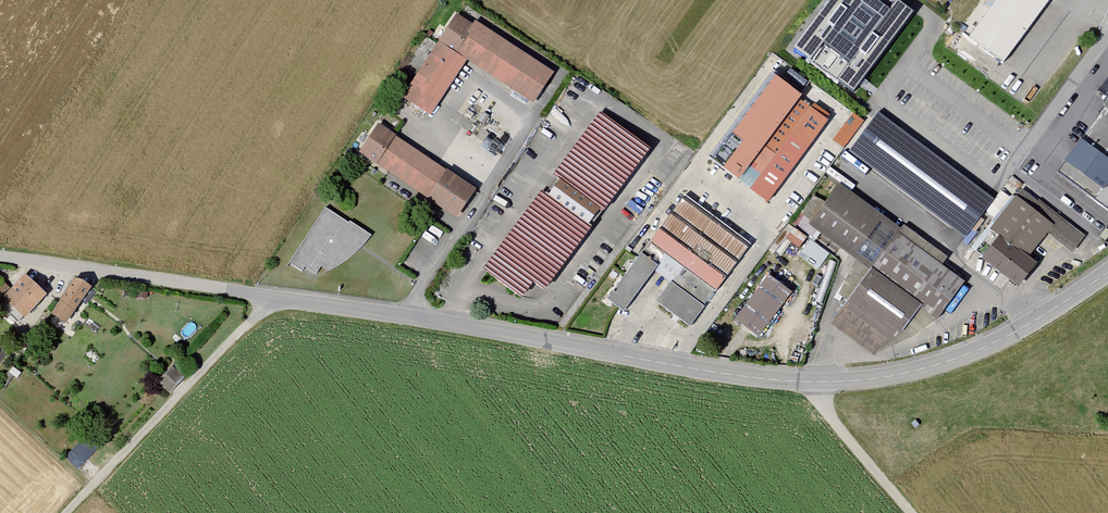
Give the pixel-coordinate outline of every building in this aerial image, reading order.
[(855,91),(914,14),(896,0),(833,0),(797,48),(855,91)] [(971,35),(1004,60),(1049,0),(996,0),(971,35)] [(457,16),(402,99),(432,118),(468,61),(535,104),(556,73),(474,20),(471,25),(457,16)] [(801,95),(772,73),(707,156),(737,179),(801,95)] [(1099,88),(1107,95),(1107,75),(1099,88)] [(1080,143),(1061,170),(1107,205),(1107,102),(1080,143)] [(848,148),(867,119),(854,110),(835,139),(848,148)] [(600,111),(481,267),(522,296),(534,280),(546,288),(651,147),(600,111)] [(991,200),(878,116),(852,150),(965,235),(991,200)] [(379,126),(359,154),(458,220),(477,190),(379,126)] [(750,190),(767,203),(809,146),(791,134),(750,190)] [(847,304),(832,325),(875,355),(941,319),(967,282),(945,265),(950,258),(904,225),(900,230),(839,184),(810,225),(855,261),(838,297),(847,304)] [(981,257),(1020,286),(1039,261),(1029,254),(1047,232),(1072,251),(1084,236),(1022,188),(992,227),(1000,234),(981,257)] [(684,196),(608,297),(624,311),(654,271),(669,283),(656,300),(688,324),(750,244),(684,196)] [(325,208),(288,263),(301,272),(304,268),(315,275),(320,267),(326,270),(337,265),(347,260),(360,248),(371,235),(350,221),(348,223),(325,208)] [(811,237),(800,253),(820,268),(831,252),(811,237)] [(736,320),(759,337),(793,293),(771,274),(736,320)] [(26,275),(3,299),(25,321),(48,296),(26,275)] [(76,278),(51,317),(66,327),(91,288),(76,278)] [(158,383),(170,394),(186,378),(173,366),(158,383)] [(94,428),(64,459),(77,472),(108,441),(94,428)] [(59,461),(51,469),(64,482),(73,474),(59,461)]
